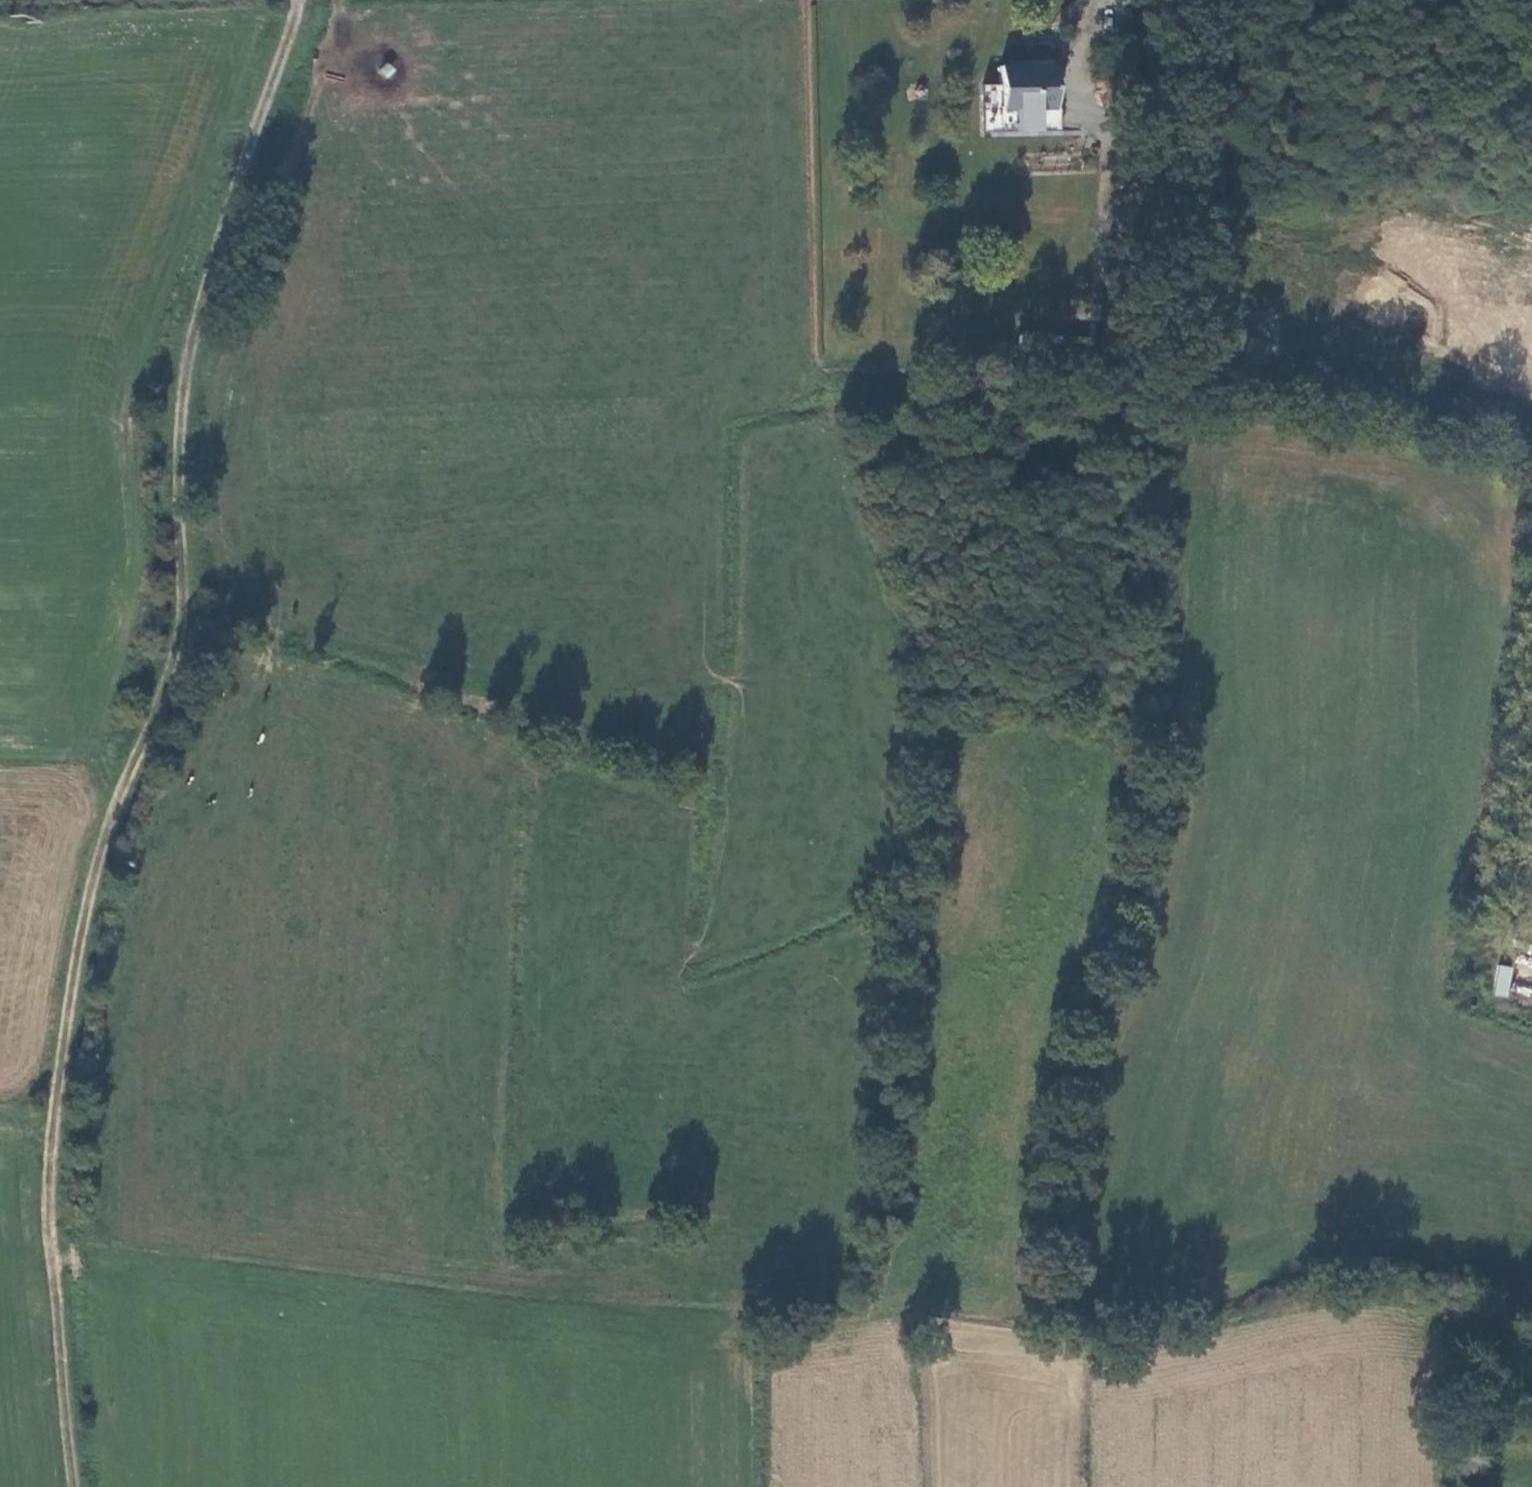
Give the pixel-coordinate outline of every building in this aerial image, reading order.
[(1055,118),(1054,75),(1000,75),(1000,119),(1055,118)] [(1492,996),(1508,998),(1512,967),(1496,965),(1492,996)]
